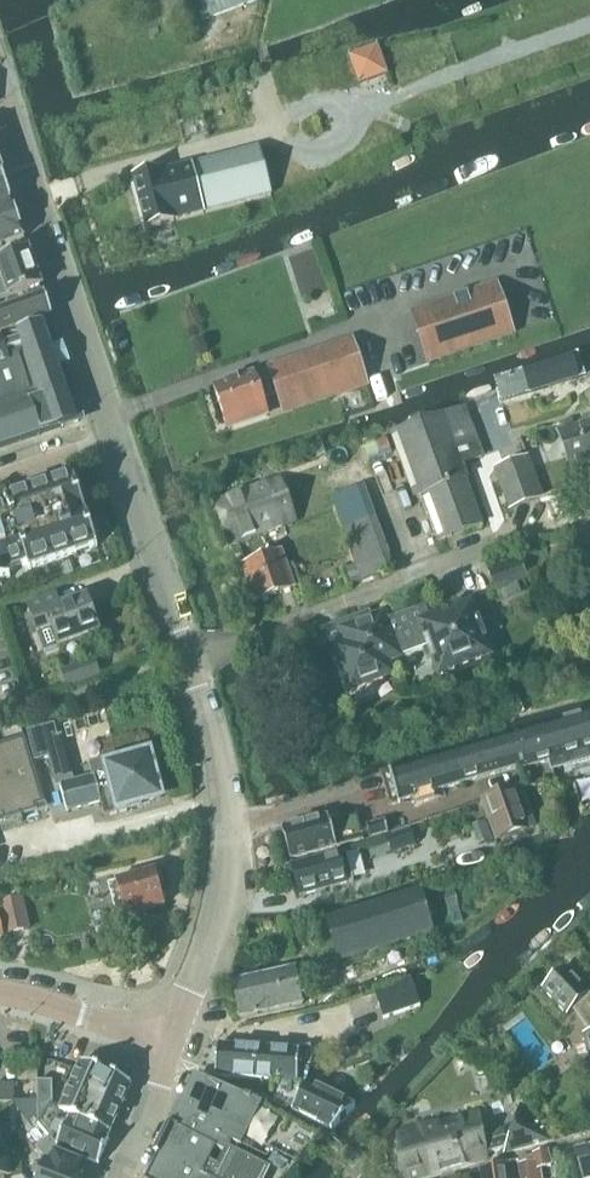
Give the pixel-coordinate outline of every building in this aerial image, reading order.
[(257,0),(186,0),(194,23),(257,0)] [(349,56),(359,84),(387,75),(378,46),(349,56)] [(272,194),(260,147),(139,178),(152,228),(153,228),(159,251),(175,247),(169,224),(179,221),(178,218),(200,212),(200,213),(272,194)] [(12,201),(0,164),(0,205),(12,201)] [(25,238),(12,201),(0,205),(0,246),(25,238)] [(42,288),(29,250),(0,260),(0,303),(42,288)] [(412,312),(416,325),(429,362),(514,333),(498,283),(412,312)] [(52,315),(45,295),(0,311),(0,334),(52,315)] [(0,339),(0,448),(79,422),(45,324),(0,339)] [(271,372),(257,376),(265,398),(278,394),(285,413),(296,410),(368,385),(353,339),(269,367),(271,372)] [(580,355),(495,384),(502,405),(587,376),(580,355)] [(265,398),(257,376),(257,374),(214,389),(227,428),(270,413),(265,398)] [(482,524),(479,516),(465,479),(467,478),(462,464),(483,456),(468,414),(466,408),(448,415),(397,433),(398,435),(388,439),(393,453),(403,450),(420,495),(431,491),(448,537),(482,524)] [(560,433),(572,474),(576,487),(589,483),(589,424),(560,433)] [(510,512),(545,499),(529,456),(494,468),(510,512)] [(29,570),(98,547),(94,536),(100,534),(95,520),(89,522),(83,503),(88,501),(83,486),(78,488),(74,478),(6,501),(8,509),(0,511),(0,588),(3,587),(1,582),(11,578),(9,572),(28,565),(29,570)] [(297,521),(281,479),(215,503),(231,545),(297,521)] [(331,498),(334,507),(337,506),(359,565),(344,571),(349,586),(393,570),(395,565),(365,485),(331,498)] [(257,602),(295,588),(282,551),(243,565),(257,602)] [(498,589),(527,578),(520,561),(491,572),(498,589)] [(100,632),(87,598),(60,608),(56,597),(29,607),(38,634),(45,652),(58,647),(100,632)] [(440,677),(493,657),(473,604),(432,619),(426,605),(388,620),(385,613),(341,629),(350,653),(338,657),(350,689),(389,674),(384,663),(428,646),(440,677)] [(68,688),(100,676),(94,660),(62,672),(68,688)] [(390,771),(399,802),(530,763),(531,767),(547,762),(551,772),(589,761),(589,712),(390,771)] [(30,733),(37,759),(60,753),(54,727),(30,733)] [(25,738),(0,745),(0,746),(21,815),(37,810),(36,806),(42,804),(43,804),(44,803),(25,738)] [(0,746),(0,817),(3,816),(5,820),(21,815),(0,746)] [(91,778),(61,786),(67,810),(101,802),(105,817),(128,811),(127,806),(161,797),(154,773),(158,772),(155,759),(151,760),(150,755),(108,765),(107,760),(88,765),(91,778)] [(499,839),(528,828),(521,808),(527,806),(520,787),(485,800),(499,839)] [(331,824),(329,817),(282,830),(290,860),(327,850),(364,840),(357,817),(331,824)] [(370,839),(389,834),(385,821),(367,826),(370,839)] [(392,852),(415,845),(411,831),(388,839),(392,852)] [(346,852),(292,866),(300,896),(354,883),(346,852)] [(125,916),(166,905),(157,870),(115,881),(116,883),(108,885),(115,911),(123,909),(125,916)] [(339,959),(432,931),(419,891),(327,920),(339,959)] [(7,933),(29,928),(22,898),(0,903),(7,933)] [(589,993),(565,967),(543,989),(566,1014),(577,1004),(589,1018),(589,992),(589,993)] [(239,1018),(305,1004),(297,968),(231,982),(239,1018)] [(421,1006),(412,979),(412,978),(374,991),(384,1019),(421,1006)] [(218,1045),(216,1067),(224,1076),(263,1079),(306,1082),(313,1062),(310,1046),(298,1049),(298,1051),(218,1045)] [(134,1085),(132,1085),(113,1076),(117,1068),(98,1059),(94,1068),(83,1063),(63,1110),(54,1107),(54,1083),(39,1083),(40,1126),(51,1139),(59,1148),(101,1167),(112,1141),(110,1140),(134,1085)] [(271,1177),(289,1177),(323,1139),(253,1103),(254,1101),(247,1098),(246,1100),(243,1098),(196,1078),(171,1128),(212,1148),(271,1177)] [(306,1082),(263,1079),(262,1095),(333,1130),(357,1107),(306,1082)] [(505,1137),(484,1142),(479,1111),(435,1124),(439,1137),(427,1141),(436,1172),(487,1158),(486,1153),(504,1148),(507,1149),(506,1153),(549,1141),(521,1106),(510,1138),(505,1137)] [(435,1124),(424,1127),(422,1125),(401,1131),(404,1177),(415,1177),(436,1172),(427,1141),(439,1137),(435,1124)] [(171,1128),(156,1158),(158,1159),(149,1177),(271,1177),(171,1128)] [(59,1148),(51,1139),(38,1150),(49,1164),(44,1177),(81,1177),(82,1177),(79,1176),(82,1167),(67,1161),(59,1148)] [(9,1177),(0,1142),(0,1177),(5,1177),(9,1177)] [(575,1152),(583,1177),(589,1177),(589,1148),(575,1152)] [(506,1162),(481,1170),(482,1177),(508,1177),(506,1162)] [(535,1162),(520,1165),(522,1177),(538,1177),(535,1162)]
